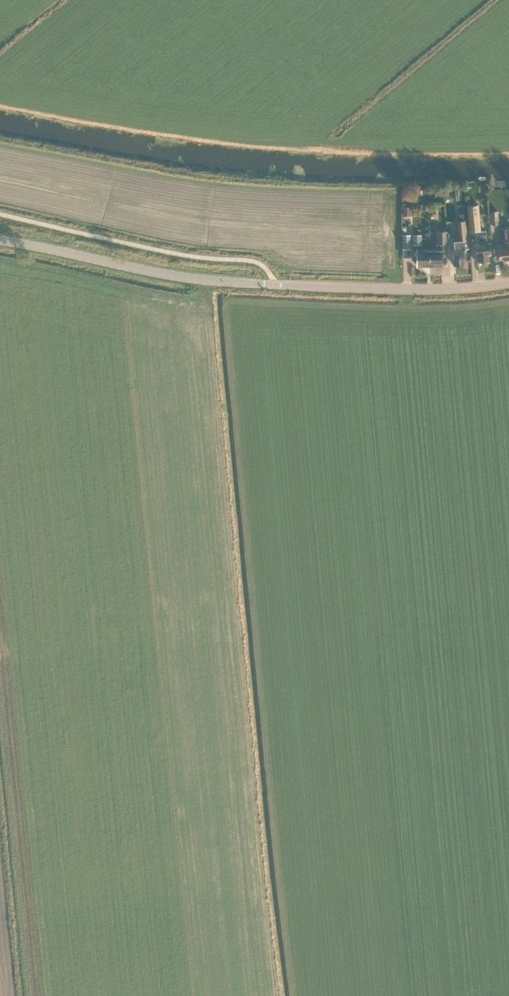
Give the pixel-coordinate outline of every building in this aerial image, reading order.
[(444,196),(444,188),(435,189),(436,197),(444,196)] [(501,189),(502,201),(508,201),(508,189),(501,189)] [(480,229),(478,204),(467,205),(469,230),(480,229)] [(500,210),(499,207),(493,208),(493,210),(490,211),(491,224),(499,223),(499,219),(501,219),(500,210)] [(468,247),(465,219),(456,220),(459,240),(455,241),(456,247),(452,248),(454,265),(464,264),(463,257),(467,256),(465,247),(468,247)] [(502,226),(504,241),(504,242),(498,243),(500,259),(508,259),(508,225),(502,226)] [(437,248),(430,249),(430,265),(442,265),(442,256),(444,256),(444,243),(448,243),(449,233),(447,233),(447,230),(437,231),(437,248)] [(487,235),(486,230),(478,231),(480,244),(476,244),(478,263),(484,262),(485,261),(489,261),(488,254),(492,253),(491,243),(488,244),(487,235)] [(417,265),(430,265),(430,249),(423,249),(423,233),(414,233),(414,243),(416,243),(417,265)] [(411,248),(411,234),(402,234),(402,248),(411,248)]
